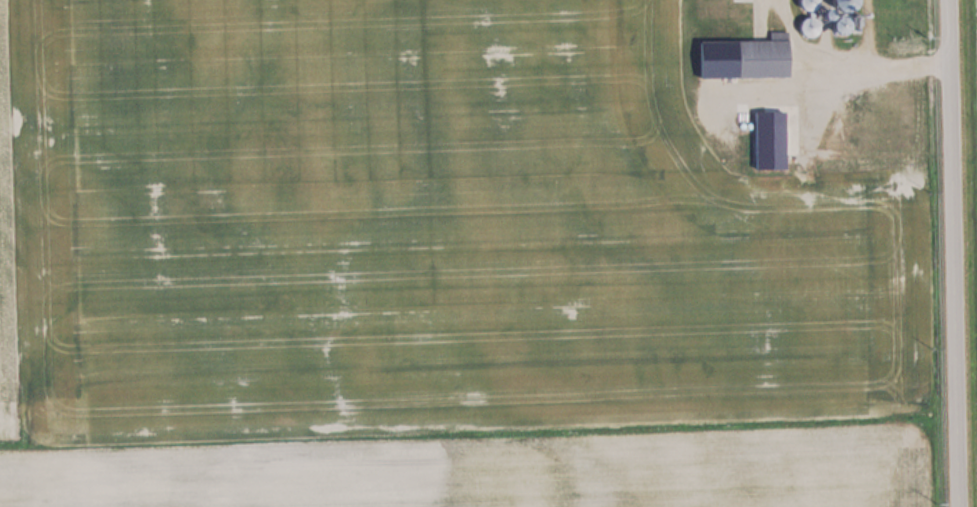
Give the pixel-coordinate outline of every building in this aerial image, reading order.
[(819,6),(817,0),(801,0),(804,10),(819,6)] [(855,0),(836,0),(836,9),(856,7),(855,0)] [(846,33),(850,19),(836,14),(831,29),(846,33)] [(802,20),(807,32),(818,27),(813,15),(802,20)] [(736,75),(789,75),(788,30),(769,30),(769,39),(736,39),(736,75)]
